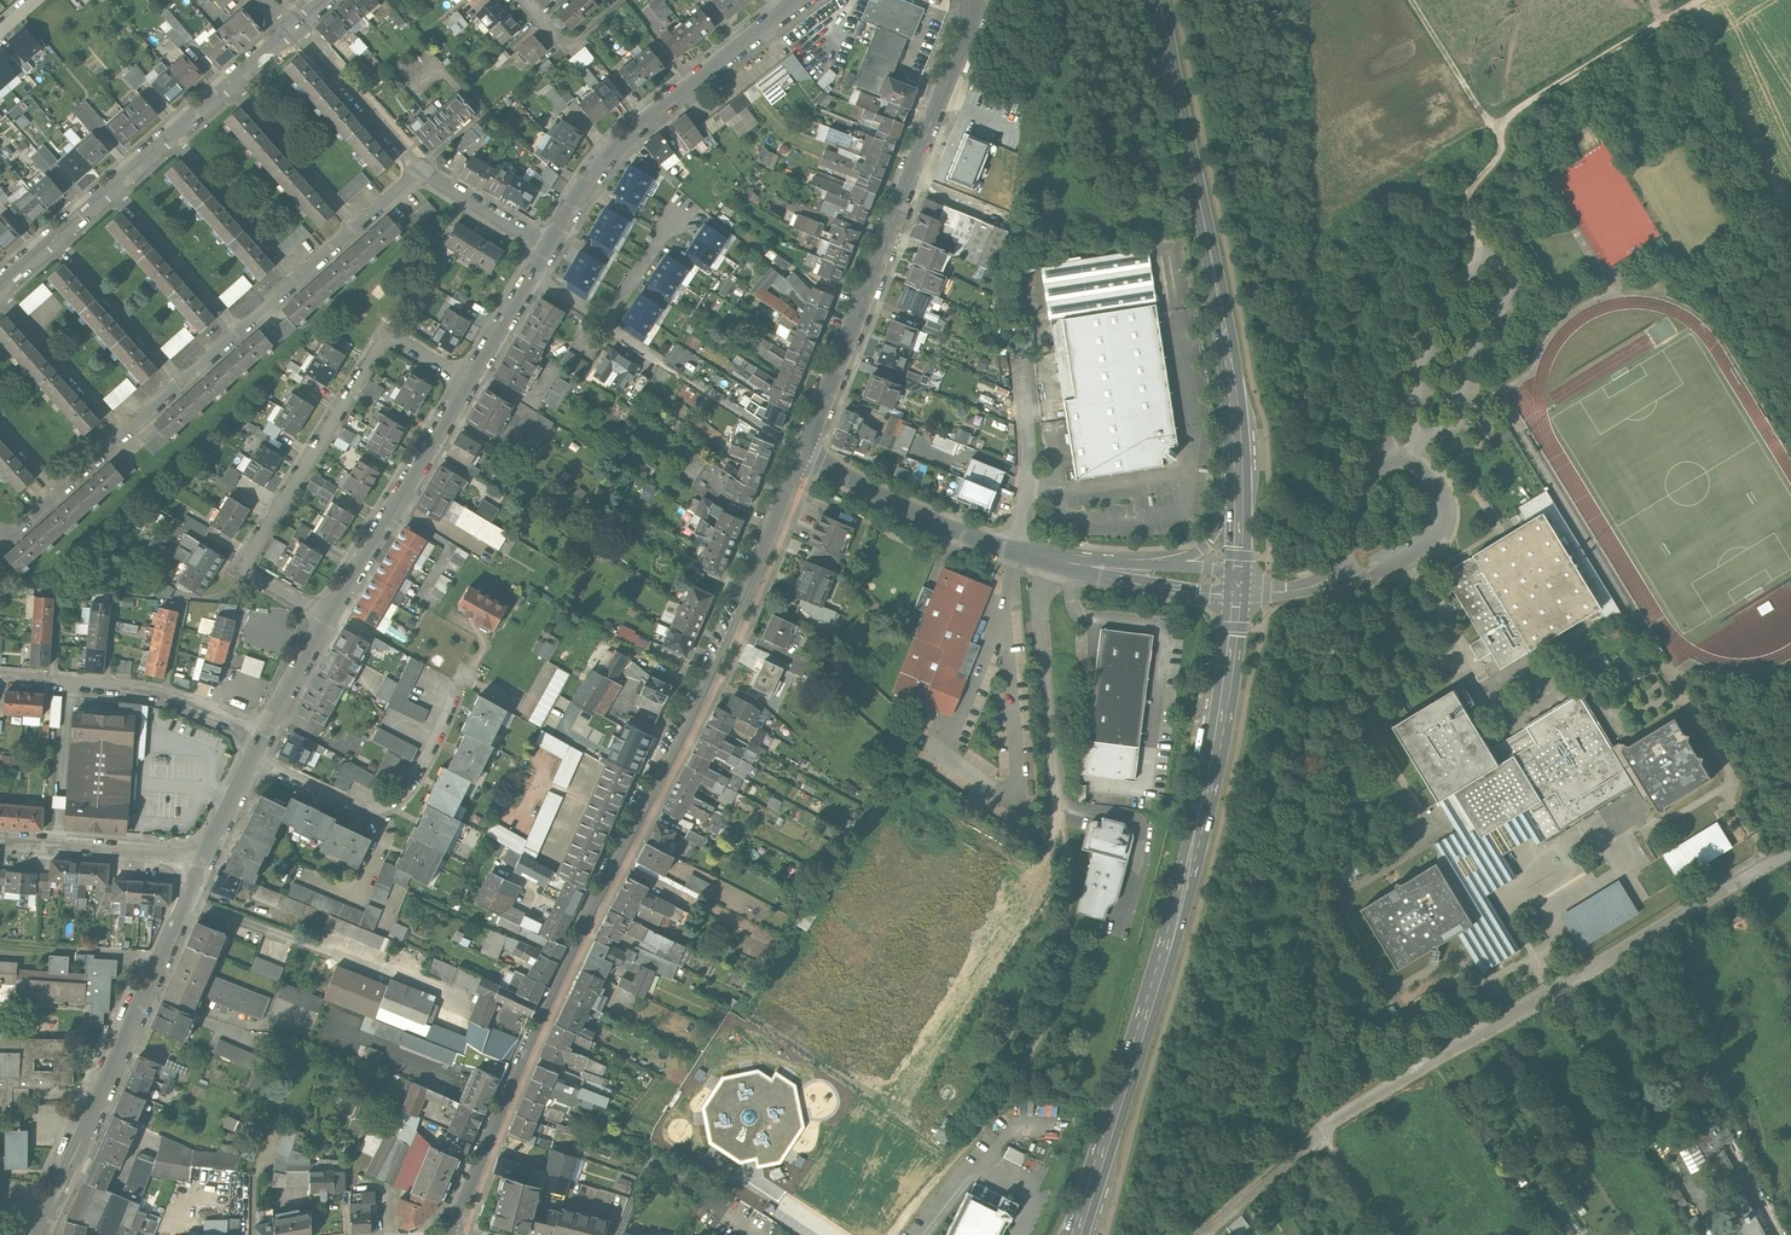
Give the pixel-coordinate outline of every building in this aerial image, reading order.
[(223,10),(234,1),(233,0),(214,0),(223,10)] [(349,0),(348,0),(334,12),(349,29),(363,16),(349,0)] [(374,0),(349,0),(363,16),(369,11),(371,13),(379,6),(374,0)] [(474,14),(488,30),(506,14),(494,0),(489,0),(474,14)] [(557,16),(570,31),(598,7),(592,0),(574,0),(557,16)] [(649,5),(661,21),(672,12),(663,1),(662,0),(656,0),(649,5)] [(726,18),(742,5),(737,0),(711,0),(726,18)] [(893,0),(871,0),(862,21),(877,28),(853,85),(880,96),(888,78),(889,78),(904,38),(908,40),(921,11),(893,0)] [(243,10),(218,32),(237,54),(262,32),(243,10)] [(405,24),(393,10),(387,16),(399,29),(405,24)] [(454,11),(442,21),(448,28),(460,17),(454,11)] [(702,11),(682,26),(695,42),(714,28),(702,11)] [(334,12),(315,29),(329,46),(349,29),(334,12)] [(506,14),(488,30),(501,45),(519,28),(506,14)] [(191,38),(172,15),(166,21),(172,28),(185,43),(191,38)] [(460,17),(448,28),(454,35),(466,24),(460,17)] [(218,32),(211,25),(205,31),(211,38),(200,48),(219,70),(237,54),(218,32)] [(682,26),(671,35),(667,30),(660,36),(676,57),(695,42),(682,26)] [(185,43),(172,28),(165,33),(179,48),(185,43)] [(41,48),(25,29),(9,42),(18,53),(26,61),(41,48)] [(654,40),(645,29),(639,34),(648,45),(654,40)] [(533,36),(517,50),(526,60),(524,62),(526,64),(528,63),(530,65),(546,51),(533,36)] [(366,48),(357,38),(347,46),(356,56),(366,48)] [(426,47),(392,77),(402,88),(435,57),(426,47)] [(648,48),(634,59),(650,78),(663,67),(648,48)] [(584,49),(570,62),(578,72),(585,66),(593,59),(584,49)] [(505,51),(492,63),(497,68),(510,57),(505,51)] [(616,64),(606,51),(599,57),(609,69),(616,64)] [(18,53),(13,57),(27,74),(33,68),(26,61),(18,53)] [(185,55),(168,70),(186,90),(202,75),(185,55)] [(329,91),(297,55),(283,68),(315,104),(329,91)] [(793,55),(781,65),(789,76),(802,66),(793,55)] [(6,84),(16,75),(6,63),(0,56),(0,78),(6,84)] [(20,80),(27,74),(13,57),(6,63),(16,75),(20,80)] [(634,59),(619,71),(634,91),(650,78),(634,59)] [(547,60),(537,69),(541,74),(551,65),(547,60)] [(168,70),(161,62),(154,68),(162,77),(152,85),(169,104),(186,90),(168,70)] [(781,65),(755,85),(763,96),(789,76),(781,65)] [(147,80),(135,66),(129,71),(141,85),(147,80)] [(607,78),(599,84),(585,66),(578,72),(594,93),(608,111),(623,99),(607,78)] [(913,88),(888,78),(880,96),(879,99),(889,103),(908,111),(916,92),(913,88)] [(755,85),(742,94),(751,106),(763,96),(755,85)] [(553,88),(542,97),(558,117),(564,112),(562,111),(568,106),(558,95),(553,88)] [(565,89),(558,95),(567,104),(573,99),(565,89)] [(362,127),(329,91),(315,104),(347,141),(362,127)] [(594,93),(588,97),(586,94),(577,100),(580,104),(578,105),(592,123),(608,111),(594,93)] [(458,94),(438,112),(432,105),(424,113),(430,120),(447,138),(475,113),(458,94)] [(742,94),(729,104),(738,115),(751,106),(742,94)] [(142,98),(125,113),(139,129),(156,115),(142,98)] [(105,124),(85,101),(79,106),(99,129),(105,124)] [(908,111),(889,103),(886,111),(869,104),(866,103),(866,104),(864,109),(871,112),(902,125),(908,111)] [(729,104),(717,114),(725,125),(738,115),(729,104)] [(271,144),(239,108),(224,121),(256,157),(271,144)] [(864,109),(860,119),(863,120),(864,117),(868,119),(871,112),(864,109)] [(124,111),(107,126),(123,145),(140,130),(139,129),(125,113),(124,111)] [(902,125),(871,112),(868,119),(880,124),(878,131),(897,139),(902,125)] [(717,114),(702,125),(710,136),(725,125),(717,114)] [(696,130),(685,116),(671,126),(688,149),(702,138),(696,130)] [(430,120),(424,125),(418,117),(407,126),(415,135),(416,134),(431,151),(447,138),(430,120)] [(583,133),(562,122),(559,127),(562,128),(555,140),(573,150),(583,133)] [(710,136),(702,125),(696,130),(702,138),(706,143),(712,138),(710,136)] [(393,162),(362,127),(347,141),(378,176),(393,162)] [(856,128),(853,137),(858,139),(860,140),(863,134),(858,132),(859,129),(856,128)] [(472,129),(453,145),(461,153),(479,137),(472,129)] [(897,139),(878,131),(875,139),(863,134),(860,140),(891,152),(897,139)] [(93,134),(76,149),(91,166),(108,151),(93,134)] [(964,134),(946,179),(973,191),(992,144),(964,134)] [(659,135),(645,146),(658,163),(664,158),(663,157),(671,151),(659,135)] [(555,140),(551,137),(543,151),(542,153),(550,157),(549,159),(550,159),(557,163),(556,164),(563,168),(573,150),(555,140)] [(853,137),(852,137),(849,144),(855,147),(858,139),(853,137)] [(860,140),(858,139),(855,147),(868,152),(866,159),(885,166),(891,152),(860,140)] [(303,179),(271,144),(256,157),(288,193),(303,179)] [(772,165),(778,152),(764,146),(758,159),(772,165)] [(550,157),(542,153),(543,151),(537,148),(533,154),(547,165),(550,159),(549,159),(550,157)] [(76,149),(59,164),(74,181),(91,166),(76,149)] [(847,156),(844,155),(840,165),(848,168),(851,161),(846,159),(847,156)] [(493,171),(472,157),(460,176),(482,190),(484,186),(493,171)] [(659,173),(642,159),(636,169),(653,179),(652,180),(654,181),(659,174),(659,173)] [(885,166),(866,159),(863,166),(851,161),(848,168),(880,180),(885,166)] [(840,165),(828,160),(825,166),(833,169),(832,172),(839,175),(840,173),(837,171),(840,165)] [(180,161),(164,175),(197,210),(212,197),(180,161)] [(514,175),(497,165),(493,171),(484,186),(501,196),(502,193),(514,175)] [(558,175),(547,165),(540,176),(538,179),(550,188),(558,175)] [(848,168),(840,165),(837,171),(840,173),(847,175),(844,182),(854,186),(874,194),(880,180),(848,168)] [(636,169),(630,166),(622,179),(645,193),(652,180),(653,179),(636,169)] [(680,183),(664,169),(659,173),(659,174),(676,187),(680,183)] [(362,172),(338,194),(347,204),(371,182),(362,172)] [(540,176),(534,172),(527,183),(514,175),(502,193),(525,207),(536,189),(543,193),(545,193),(547,193),(548,192),(550,188),(538,179),(540,176)] [(48,178),(32,192),(45,207),(62,193),(48,178)] [(335,214),(303,179),(288,193),(320,227),(335,214)] [(645,193),(622,179),(614,193),(620,197),(637,206),(645,193)] [(874,194),(854,186),(850,194),(848,191),(823,182),(821,189),(829,192),(841,197),(869,207),(874,194)] [(32,192),(16,206),(29,221),(45,207),(32,192)] [(841,197),(829,192),(828,195),(824,194),(822,199),(837,205),(841,197)] [(244,232),(212,197),(197,210),(229,245),(244,232)] [(637,206),(620,197),(616,204),(634,215),(639,207),(637,206)] [(869,207),(841,197),(837,205),(841,207),(845,207),(842,216),(862,224),(869,207)] [(1008,232),(926,198),(920,213),(942,222),(941,225),(962,233),(958,242),(953,254),(952,255),(992,272),(1008,232)] [(427,200),(403,222),(412,232),(436,210),(427,200)] [(634,215),(616,204),(611,212),(628,222),(630,224),(634,215)] [(611,212),(605,208),(597,222),(620,235),(628,222),(611,212)] [(942,222),(920,213),(910,237),(921,241),(950,253),(953,254),(958,242),(952,239),(953,237),(941,232),(941,234),(938,233),(941,225),(942,222)] [(153,249),(121,214),(106,227),(138,262),(153,249)] [(0,218),(0,248),(4,251),(20,236),(3,216),(0,218)] [(402,231),(388,216),(353,247),(367,262),(402,231)] [(822,224),(813,220),(809,231),(800,227),(799,230),(817,237),(822,224)] [(731,233),(716,221),(711,229),(727,239),(731,233)] [(843,226),(835,223),(834,224),(832,224),(829,233),(831,234),(828,242),(829,242),(850,250),(858,233),(855,231),(857,226),(845,221),(843,226)] [(620,235),(597,222),(589,236),(595,239),(612,249),(612,248),(620,235)] [(460,253),(473,232),(457,223),(445,243),(460,253)] [(303,224),(278,247),(287,256),(312,234),(303,224)] [(711,229),(704,225),(696,238),(718,253),(727,239),(711,229)] [(817,237),(799,230),(796,239),(814,246),(817,237)] [(275,267),(244,232),(229,245),(261,280),(275,267)] [(476,262),(488,242),(473,232),(460,253),(476,262)] [(718,253),(696,238),(687,251),(693,255),(709,266),(718,253)] [(612,249),(595,239),(591,247),(610,258),(615,250),(612,248),(612,249)] [(950,253),(921,241),(912,263),(914,263),(941,275),(950,253)] [(504,252),(488,242),(476,262),(491,272),(504,252)] [(850,250),(829,242),(823,258),(844,266),(850,250)] [(367,262),(353,247),(318,278),(332,293),(367,262)] [(610,258),(591,247),(586,255),(603,265),(605,266),(610,258)] [(184,284),(153,249),(138,262),(170,298),(184,284)] [(1161,455),(1169,448),(1179,446),(1146,250),(1042,266),(1050,320),(1063,318),(1074,398),(1063,400),(1066,419),(1075,481),(1163,467),(1161,455)] [(586,255),(580,251),(572,265),(595,278),(603,265),(586,255)] [(689,262),(676,253),(672,259),(688,270),(690,271),(694,265),(689,262)] [(789,264),(776,254),(772,262),(785,271),(789,264)] [(672,259),(666,255),(657,269),(679,283),(688,270),(672,259)] [(709,266),(693,255),(689,262),(694,265),(705,272),(709,266)] [(844,266),(823,258),(816,274),(837,282),(844,266)] [(941,275),(914,263),(905,284),(907,285),(931,295),(937,297),(945,276),(941,275)] [(95,300),(63,265),(48,279),(79,314),(95,300)] [(595,278),(572,265),(564,278),(570,282),(587,292),(588,291),(595,278)] [(679,283),(657,269),(648,282),(654,286),(670,296),(679,283)] [(832,295),(811,288),(810,292),(792,272),(785,279),(788,281),(791,285),(806,302),(826,310),(832,295)] [(785,279),(777,273),(769,284),(784,294),(785,295),(789,290),(788,289),(791,285),(788,281),(785,279)] [(244,275),(219,297),(229,308),(253,286),(244,275)] [(332,293),(318,278),(283,309),(297,325),(332,293)] [(587,292),(570,282),(567,289),(585,301),(590,292),(588,291),(587,292)] [(42,284),(19,305),(28,315),(52,295),(42,284)] [(216,320),(184,284),(170,298),(201,333),(216,320)] [(787,306),(756,285),(749,293),(772,307),(789,319),(798,324),(799,320),(795,317),(795,313),(786,307),(787,306)] [(931,295),(907,285),(898,307),(922,317),(931,295)] [(670,296),(654,286),(650,292),(668,304),(672,298),(670,296)] [(468,298),(457,291),(453,297),(465,304),(468,298)] [(668,304),(650,292),(646,299),(662,309),(664,310),(668,304)] [(646,299),(640,295),(631,308),(653,322),(662,309),(646,299)] [(541,299),(518,336),(541,351),(564,312),(541,299)] [(127,336),(95,300),(79,314),(111,350),(127,336)] [(826,310),(806,302),(799,320),(798,324),(799,325),(797,329),(816,336),(826,310)] [(789,319),(772,307),(768,313),(776,318),(774,321),(784,327),(789,319)] [(653,322),(631,308),(623,321),(629,325),(645,336),(653,322)] [(470,321),(450,309),(440,325),(461,337),(470,321)] [(37,352),(5,316),(0,321),(0,341),(22,365),(37,352)] [(287,317),(278,326),(287,336),(297,328),(287,317)] [(816,336),(797,329),(799,325),(798,324),(789,319),(784,327),(789,330),(786,340),(791,343),(811,351),(816,336)] [(945,326),(928,319),(925,326),(939,331),(943,333),(945,326)] [(917,330),(893,321),(890,330),(889,330),(885,340),(909,349),(917,330)] [(461,337),(440,325),(431,340),(451,353),(461,337)] [(645,336),(629,325),(624,331),(643,343),(647,337),(645,336)] [(939,331),(925,326),(924,325),(921,332),(936,338),(939,331)] [(278,326),(266,336),(274,345),(273,346),(275,348),(287,336),(278,326)] [(185,327),(161,348),(171,359),(195,338),(185,327)] [(260,330),(225,361),(238,376),(273,346),(274,345),(266,336),(260,330)] [(127,336),(111,350),(143,384),(158,370),(127,336)] [(541,351),(518,336),(504,360),(535,379),(542,368),(534,363),(541,351)] [(351,344),(341,337),(337,343),(347,350),(351,344)] [(909,349),(885,340),(881,352),(882,352),(878,361),(906,372),(909,363),(905,361),(909,349)] [(346,355),(325,342),(316,358),(336,370),(346,355)] [(811,351),(791,343),(787,355),(785,361),(803,369),(811,351)] [(768,350),(758,344),(754,350),(764,357),(768,350)] [(787,355),(772,345),(768,350),(785,361),(787,355)] [(621,356),(612,350),(596,374),(606,380),(612,371),(618,375),(612,384),(621,391),(637,367),(628,361),(630,358),(622,353),(621,356)] [(803,369),(785,361),(768,350),(764,357),(777,365),(781,366),(783,369),(780,375),(798,382),(803,369)] [(591,367),(568,351),(560,363),(583,378),(591,367)] [(53,401),(69,387),(37,352),(22,365),(53,401)] [(765,361),(754,354),(752,356),(763,364),(765,361)] [(336,370),(316,358),(306,373),(326,386),(336,370)] [(535,379),(504,360),(494,376),(520,393),(525,385),(529,388),(535,379)] [(225,361),(190,392),(204,407),(238,376),(225,361)] [(301,368),(290,361),(287,367),(292,371),(298,374),(301,368)] [(756,368),(748,363),(745,369),(748,371),(753,374),(756,368)] [(798,382),(780,375),(779,378),(775,380),(761,370),(758,368),(757,368),(756,368),(753,374),(762,380),(774,387),(793,395),(798,382)] [(298,374),(292,371),(289,376),(299,382),(302,377),(298,374)] [(753,374),(748,371),(744,377),(751,381),(749,385),(752,387),(754,383),(758,386),(762,380),(753,374)] [(922,377),(909,372),(906,380),(907,380),(919,385),(922,377)] [(431,385),(411,373),(407,379),(410,380),(405,389),(423,400),(431,385)] [(388,379),(380,374),(373,387),(380,391),(388,379)] [(641,374),(629,392),(637,398),(649,380),(641,374)] [(900,385),(872,375),(863,399),(891,410),(900,385)] [(127,378),(104,399),(114,410),(137,389),(127,378)] [(571,386),(559,378),(551,390),(563,398),(571,386)] [(793,395),(774,387),(762,380),(758,386),(770,393),(771,396),(769,402),(787,409),(793,395)] [(919,385),(907,380),(904,387),(921,394),(924,387),(919,385)] [(981,399),(993,403),(999,388),(986,384),(981,399)] [(85,436),(100,423),(69,387),(53,401),(85,436)] [(405,389),(400,397),(397,396),(393,402),(414,415),(423,400),(405,389)] [(512,406),(486,390),(467,422),(493,438),(498,430),(509,414),(508,413),(512,406)] [(563,398),(551,390),(543,403),(555,410),(563,398)] [(190,392),(155,424),(161,431),(168,439),(204,407),(190,392)] [(314,406),(294,394),(284,409),(304,421),(314,406)] [(744,409),(761,421),(769,402),(754,394),(744,409)] [(778,431),(787,409),(769,402),(761,421),(778,431)] [(304,421),(284,409),(274,424),(295,437),(304,421)] [(863,417),(845,409),(837,428),(870,441),(871,441),(874,434),(875,431),(860,424),(863,417)] [(542,416),(520,453),(531,460),(554,424),(542,416)] [(405,429),(385,417),(376,431),(397,443),(405,429)] [(911,424),(894,417),(885,438),(874,434),(871,441),(905,455),(916,429),(910,427),(911,424)] [(271,429),(261,422),(258,427),(268,433),(271,429)] [(1506,425),(1494,433),(1502,445),(1514,437),(1506,425)] [(356,435),(344,428),(338,437),(349,444),(350,445),(356,435)] [(870,441),(837,428),(831,443),(853,452),(854,448),(865,452),(870,441)] [(161,431),(144,445),(154,456),(170,441),(168,439),(161,431)] [(376,431),(367,446),(388,458),(397,443),(376,431)] [(937,434),(934,446),(957,453),(961,441),(937,434)] [(479,447),(459,435),(448,453),(465,464),(468,465),(469,464),(479,447)] [(748,441),(733,436),(732,439),(734,440),(732,445),(748,451),(751,444),(748,441)] [(349,444),(338,437),(335,443),(346,450),(349,444)] [(773,445),(754,437),(751,444),(748,451),(768,458),(773,445)] [(145,450),(136,440),(128,447),(137,457),(145,450)] [(35,480),(3,445),(0,448),(0,470),(20,493),(35,480)] [(281,457),(261,445),(252,460),(254,461),(272,472),(281,457)] [(748,451),(732,445),(730,450),(728,449),(727,453),(741,458),(746,458),(748,451)] [(768,458),(748,451),(746,458),(743,464),(762,472),(768,458)] [(697,453),(685,470),(697,477),(708,461),(697,453)] [(1005,472),(971,458),(963,478),(997,492),(1005,472)] [(889,465),(875,459),(871,468),(886,474),(889,465)] [(380,472),(359,460),(350,474),(371,487),(380,472)] [(126,461),(115,470),(123,479),(125,481),(135,472),(126,461)] [(272,472),(254,461),(249,469),(247,468),(243,474),(263,487),(272,472)] [(110,464),(75,495),(88,510),(123,479),(115,470),(110,464)] [(478,470),(469,464),(468,465),(465,464),(462,469),(474,477),(478,470)] [(735,470),(725,464),(723,467),(719,464),(717,467),(730,475),(731,476),(735,470)] [(762,472),(743,464),(741,471),(737,468),(735,470),(731,476),(747,486),(755,490),(762,472)] [(241,473),(230,466),(222,478),(223,479),(235,486),(239,479),(237,479),(241,473)] [(460,478),(440,466),(428,486),(451,499),(456,491),(453,489),(460,478)] [(906,472),(898,469),(895,477),(903,480),(906,472)] [(697,477),(685,470),(681,477),(692,485),(697,477)] [(339,488),(315,473),(311,480),(321,486),(335,495),(339,488)] [(350,474),(342,489),(362,501),(371,487),(350,474)] [(731,476),(730,475),(723,494),(727,499),(748,508),(755,490),(747,486),(731,476)] [(963,478),(954,499),(969,505),(969,506),(976,509),(976,508),(988,513),(997,492),(963,478)] [(235,486),(223,479),(219,486),(231,493),(235,486)] [(652,500),(656,488),(647,485),(643,497),(652,500)] [(253,506),(258,500),(236,486),(232,493),(253,506)] [(335,495),(321,486),(317,493),(331,501),(335,495)] [(451,499),(428,486),(415,508),(438,521),(451,499)] [(1511,520),(1517,530),(1545,514),(1603,609),(1585,620),(1589,626),(1600,620),(1605,628),(1622,618),(1546,494),(1517,512),(1519,515),(1511,520)] [(75,495),(40,526),(54,541),(88,510),(75,495)] [(248,509),(228,497),(224,503),(227,505),(222,512),(240,523),(248,509)] [(743,520),(723,512),(724,511),(703,499),(699,508),(720,521),(715,530),(735,538),(743,520)] [(497,511),(482,501),(474,513),(490,523),(497,511)] [(354,515),(334,503),(325,518),(345,530),(354,515)] [(474,513),(463,507),(454,524),(498,550),(508,534),(490,523),(474,513)] [(720,521),(699,508),(695,515),(707,522),(715,530),(720,521)] [(240,523),(222,512),(217,520),(215,519),(211,525),(222,532),(220,535),(229,541),(240,523)] [(1603,609),(1545,514),(1517,530),(1444,575),(1483,638),(1470,646),(1484,667),(1496,660),(1502,670),(1585,620),(1603,609)] [(851,529),(820,515),(816,524),(815,524),(812,531),(813,532),(808,542),(815,545),(821,548),(840,556),(840,554),(850,530),(851,530),(851,529)] [(345,530),(325,518),(316,533),(336,545),(345,530)] [(210,529),(193,519),(188,527),(205,536),(210,529)] [(312,530),(301,523),(297,531),(308,537),(312,530)] [(715,530),(699,524),(695,533),(710,541),(707,548),(728,556),(735,538),(715,530)] [(40,526),(5,557),(18,572),(54,541),(40,526)] [(405,529),(402,534),(400,533),(392,547),(393,548),(387,559),(385,558),(377,572),(379,572),(372,583),(371,582),(363,596),(364,597),(358,607),(357,606),(352,613),(377,628),(428,542),(405,529)] [(308,537),(297,531),(293,537),(302,543),(303,542),(304,543),(308,537)] [(200,542),(187,534),(174,554),(165,548),(166,547),(152,539),(141,556),(142,556),(178,559),(186,564),(200,542)] [(287,546),(275,538),(271,545),(283,552),(287,546)] [(224,557),(200,542),(186,564),(189,566),(211,579),(224,557)] [(304,543),(303,542),(302,543),(293,558),(313,570),(322,554),(304,543)] [(271,545),(264,556),(276,563),(283,552),(271,545)] [(821,548),(815,545),(808,561),(831,570),(835,561),(821,548)] [(469,554),(458,547),(453,554),(465,561),(469,554)] [(707,548),(705,547),(701,558),(703,559),(699,569),(720,577),(728,556),(707,548)] [(689,563),(671,550),(666,557),(685,569),(689,563)] [(465,561),(453,554),(449,561),(461,568),(465,561)] [(313,570),(293,558),(284,574),(303,586),(313,570)] [(808,561),(806,560),(793,594),(801,598),(798,605),(812,618),(831,625),(836,612),(817,604),(830,571),(833,573),(834,571),(831,570),(808,561)] [(211,579),(189,566),(177,584),(188,591),(189,588),(201,595),(211,579)] [(944,568),(933,593),(923,589),(914,608),(926,613),(893,693),(951,717),(980,646),(968,642),(991,587),(944,568)] [(452,582),(440,575),(432,588),(443,594),(445,595),(452,582)] [(164,582),(155,595),(157,597),(169,599),(175,589),(164,582)] [(708,592),(696,586),(695,589),(691,587),(686,601),(681,599),(678,605),(704,616),(712,596),(710,595),(710,594),(709,593),(708,592)] [(443,594),(432,588),(429,595),(439,601),(443,594)] [(477,592),(468,588),(459,605),(467,609),(464,614),(475,620),(474,621),(481,625),(481,624),(493,630),(500,616),(501,617),(506,608),(477,591),(477,592)] [(54,599),(35,598),(34,620),(52,621),(54,599)] [(110,605),(92,603),(90,625),(108,627),(110,605)] [(238,605),(221,604),(218,617),(233,621),(238,605)] [(704,616),(678,605),(673,615),(676,617),(671,628),(693,639),(704,616)] [(177,612),(159,609),(154,630),(172,634),(177,612)] [(792,624),(773,616),(763,638),(786,648),(792,634),(788,632),(792,624)] [(218,617),(217,617),(211,638),(228,643),(234,622),(233,621),(218,617)] [(52,621),(34,620),(32,644),(50,645),(52,621)] [(108,627),(90,625),(87,648),(105,650),(108,627)] [(622,625),(618,634),(649,648),(653,638),(622,625)] [(693,639),(671,628),(663,647),(685,657),(693,639)] [(368,643),(343,629),(333,648),(358,661),(368,643)] [(1153,636),(1100,629),(1086,742),(1085,754),(1085,759),(1085,774),(1085,775),(1135,781),(1139,748),(1150,658),(1153,636)] [(172,634),(154,630),(150,653),(167,657),(172,634)] [(228,643),(211,638),(205,661),(222,666),(228,643)] [(387,644),(375,638),(371,645),(383,652),(387,644)] [(552,659),(557,644),(546,640),(541,655),(552,659)] [(50,645),(32,644),(30,665),(48,667),(50,645)] [(105,650),(87,648),(85,670),(103,672),(105,650)] [(358,661),(333,648),(319,673),(320,673),(342,685),(346,688),(360,663),(358,661)] [(604,667),(590,657),(582,672),(588,676),(571,703),(589,713),(593,716),(595,712),(627,658),(615,650),(604,667)] [(811,661),(801,656),(803,652),(798,650),(796,654),(798,655),(793,665),(805,670),(806,671),(811,661)] [(167,657),(150,653),(149,654),(146,653),(146,654),(143,654),(140,669),(146,670),(145,674),(163,678),(167,657)] [(839,671),(844,667),(835,654),(830,658),(839,671)] [(264,660),(245,655),(241,672),(259,677),(264,660)] [(388,704),(387,706),(423,724),(429,711),(406,700),(422,663),(410,657),(398,683),(388,704)] [(765,660),(752,687),(770,696),(783,669),(765,660)] [(131,663),(118,661),(116,674),(129,676),(131,663)] [(222,666),(205,661),(199,681),(216,686),(222,666)] [(793,665),(791,664),(788,671),(802,677),(805,670),(793,665)] [(672,687),(648,676),(635,665),(630,671),(640,679),(643,679),(646,682),(640,695),(664,706),(672,687)] [(558,668),(529,721),(540,727),(569,674),(558,668)] [(320,673),(292,722),(313,735),(342,685),(320,673)] [(1688,674),(1683,678),(1690,689),(1696,686),(1688,674)] [(386,677),(376,697),(388,704),(398,683),(386,677)] [(1582,696),(1493,750),(1456,690),(1395,727),(1458,831),(1436,845),(1440,852),(1438,863),(1404,884),(1399,882),(1397,888),(1363,909),(1400,970),(1434,949),(1439,951),(1441,945),(1460,934),(1484,973),(1521,951),(1487,894),(1513,879),(1498,852),(1532,832),(1540,844),(1635,786),(1630,778),(1637,774),(1660,812),(1661,811),(1666,813),(1668,807),(1714,779),(1704,764),(1706,758),(1700,757),(1691,742),(1693,736),(1686,734),(1677,718),(1632,746),(1621,743),(1613,748),(1582,696)] [(24,694),(5,693),(4,715),(23,716),(24,694)] [(44,696),(24,694),(23,716),(42,718),(44,696)] [(63,726),(64,695),(53,695),(52,726),(63,726)] [(507,711),(480,696),(462,731),(466,734),(489,745),(507,711)] [(750,704),(733,696),(730,702),(729,702),(726,710),(725,712),(751,725),(757,713),(758,711),(750,704)] [(769,711),(753,698),(750,704),(758,711),(757,713),(766,717),(769,711)] [(118,717),(82,714),(83,712),(76,712),(76,714),(74,713),(65,829),(125,834),(131,758),(144,759),(147,709),(135,705),(119,705),(118,717)] [(725,712),(716,707),(707,724),(724,733),(727,734),(731,725),(747,734),(751,725),(725,712)] [(608,760),(634,772),(636,773),(652,737),(627,723),(620,738),(614,735),(608,747),(613,749),(608,760)] [(724,733),(707,724),(700,738),(729,753),(733,746),(725,742),(723,742),(721,739),(724,733)] [(757,729),(751,725),(747,734),(753,738),(757,729)] [(411,746),(377,728),(371,741),(388,750),(400,756),(404,758),(411,746)] [(489,745),(466,734),(448,769),(470,780),(474,782),(493,747),(489,745)] [(700,738),(693,752),(710,761),(713,755),(716,754),(717,756),(725,761),(729,753),(700,738)] [(312,750),(288,739),(281,754),(305,765),(312,750)] [(570,745),(553,782),(568,789),(583,753),(571,746),(570,745)] [(411,746),(404,758),(411,762),(417,750),(414,748),(411,746)] [(742,751),(733,746),(729,753),(741,759),(746,749),(744,748),(742,751)] [(388,750),(374,775),(386,782),(400,756),(388,750)] [(710,761),(693,752),(685,766),(715,781),(724,787),(728,778),(725,777),(710,769),(708,769),(707,766),(710,761)] [(741,759),(729,753),(725,761),(734,765),(731,772),(740,777),(747,763),(741,759)] [(634,772),(608,760),(606,765),(605,765),(590,798),(617,810),(634,772)] [(715,781),(685,766),(678,780),(695,789),(698,784),(701,782),(702,784),(711,788),(715,781)] [(448,769),(443,767),(424,802),(430,805),(451,816),(470,780),(448,769)] [(731,772),(729,771),(725,777),(728,778),(724,787),(733,791),(735,793),(743,778),(740,777),(731,772)] [(695,789),(678,780),(671,794),(709,814),(712,809),(713,807),(710,805),(694,797),(693,794),(695,789)] [(724,787),(715,781),(711,788),(718,792),(716,795),(718,796),(716,800),(726,805),(733,791),(724,787)] [(549,792),(536,820),(550,826),(563,799),(549,792)] [(709,814),(671,794),(662,810),(680,819),(683,812),(686,811),(702,820),(705,822),(708,817),(709,814)] [(287,807),(261,795),(242,832),(267,845),(271,836),(273,836),(281,820),(287,807)] [(309,806),(292,798),(287,807),(281,820),(325,841),(334,822),(335,819),(318,810),(318,809),(309,805),(309,806)] [(590,798),(573,837),(600,849),(617,810),(590,798)] [(0,805),(0,828),(8,829),(9,805),(0,805)] [(44,808),(9,805),(8,829),(42,831),(44,808)] [(451,816),(430,805),(426,814),(425,813),(417,827),(419,828),(414,837),(444,853),(460,821),(451,816)] [(724,815),(712,809),(709,814),(721,820),(724,815)] [(721,820),(709,814),(708,817),(711,819),(710,820),(713,821),(712,823),(718,826),(721,820)] [(1124,823),(1103,818),(1101,825),(1094,823),(1091,825),(1089,828),(1083,850),(1093,852),(1077,913),(1102,919),(1105,906),(1114,901),(1130,838),(1130,835),(1129,833),(1126,831),(1122,830),(1124,823)] [(693,824),(682,819),(680,825),(690,830),(693,824)] [(536,820),(521,854),(534,862),(550,826),(536,820)] [(371,840),(334,822),(325,841),(322,847),(330,851),(330,852),(351,862),(359,865),(371,840)] [(674,831),(656,822),(646,842),(664,852),(674,831)] [(1718,822),(1663,855),(1679,880),(1733,847),(1718,822)] [(707,840),(688,830),(684,838),(703,848),(707,840)] [(267,845),(242,832),(224,871),(249,881),(253,873),(255,874),(265,852),(263,851),(267,845)] [(414,837),(409,847),(408,846),(402,858),(403,859),(399,868),(413,874),(412,877),(428,885),(444,853),(414,837)] [(600,849),(573,837),(557,874),(583,888),(600,849)] [(664,852),(646,842),(636,861),(664,876),(670,864),(669,864),(673,856),(664,852)] [(521,854),(514,851),(507,865),(546,886),(547,885),(553,872),(534,862),(521,854)] [(66,862),(51,860),(50,874),(49,881),(50,881),(64,882),(66,862)] [(80,863),(66,862),(64,882),(72,883),(70,897),(77,898),(80,863)] [(386,862),(371,898),(384,903),(393,881),(398,868),(386,862)] [(94,864),(80,863),(77,898),(83,899),(85,884),(93,884),(94,864)] [(109,865),(94,864),(93,884),(101,885),(101,889),(106,890),(106,899),(113,900),(114,887),(107,886),(109,865)] [(399,868),(398,868),(393,881),(407,887),(412,877),(413,874),(399,868)] [(462,868),(449,891),(457,895),(469,872),(462,868)] [(224,871),(220,869),(210,893),(221,897),(222,896),(236,902),(238,897),(234,896),(238,886),(248,890),(251,882),(249,881),(224,871)] [(0,870),(0,885),(5,885),(5,891),(20,892),(21,872),(0,870)] [(43,873),(21,872),(20,892),(34,893),(35,887),(42,888),(43,873)] [(557,874),(553,872),(547,885),(557,890),(557,892),(561,894),(558,902),(575,910),(585,889),(557,874)] [(50,874),(43,873),(42,888),(50,888),(50,881),(49,881),(50,874)] [(515,886),(490,874),(475,904),(531,931),(536,933),(540,924),(504,907),(515,886)] [(715,887),(692,875),(686,888),(709,900),(715,887)] [(675,906),(656,896),(654,900),(649,898),(646,898),(643,897),(648,887),(627,877),(625,882),(619,893),(663,914),(669,917),(670,916),(674,908),(675,906)] [(129,881),(114,880),(114,887),(113,900),(121,901),(127,902),(129,881)] [(143,882),(129,881),(127,902),(134,902),(141,903),(143,882)] [(157,884),(143,882),(141,903),(148,903),(155,904),(157,884)] [(287,897),(251,882),(248,890),(254,892),(252,898),(306,920),(311,907),(287,897)] [(1619,882),(1563,916),(1581,947),(1638,913),(1619,882)] [(171,885),(157,884),(155,904),(161,904),(169,905),(171,885)] [(365,913),(293,884),(287,897),(311,907),(331,915),(359,926),(365,913)] [(663,914),(619,893),(611,908),(632,918),(636,912),(638,914),(639,915),(658,924),(659,923),(663,914)] [(134,902),(127,902),(126,916),(125,916),(125,921),(131,922),(132,917),(133,917),(134,902)] [(558,902),(549,922),(542,920),(540,924),(536,933),(559,944),(575,910),(558,902)] [(155,904),(148,903),(147,918),(154,918),(155,904)] [(381,911),(368,905),(365,913),(359,926),(373,932),(381,911)] [(679,911),(674,908),(670,916),(683,923),(689,912),(681,908),(679,911)] [(658,933),(610,910),(595,940),(608,946),(612,939),(618,942),(623,930),(624,930),(625,928),(631,931),(630,933),(667,952),(664,959),(676,964),(685,946),(670,939),(665,936),(663,935),(658,933)] [(669,917),(663,914),(659,923),(664,926),(662,928),(666,930),(670,923),(679,927),(681,923),(669,917)] [(359,926),(331,915),(325,928),(388,953),(393,940),(388,938),(373,932),(359,926)] [(226,934),(197,923),(187,945),(214,956),(217,948),(219,949),(226,934)] [(408,929),(394,923),(388,938),(393,940),(402,944),(408,929)] [(507,937),(491,930),(482,953),(498,959),(507,937)] [(457,931),(453,940),(459,943),(463,934),(457,931)] [(536,933),(531,931),(528,937),(544,946),(540,953),(539,955),(557,963),(565,947),(559,944),(536,933)] [(608,946),(595,940),(581,969),(604,979),(608,970),(611,972),(612,969),(614,970),(615,967),(619,969),(621,966),(605,958),(609,946),(608,946)] [(527,946),(518,942),(513,952),(528,961),(535,964),(539,955),(540,953),(527,946)] [(270,999),(209,975),(217,957),(214,956),(187,945),(163,1001),(192,1013),(200,996),(261,1020),(270,999)] [(664,959),(638,947),(636,947),(634,952),(625,948),(623,953),(609,946),(605,958),(621,966),(625,958),(671,979),(678,965),(676,964),(664,959)] [(482,953),(474,949),(471,955),(479,959),(482,953)] [(498,959),(482,953),(479,959),(475,969),(474,973),(475,974),(490,979),(498,959)] [(17,971),(16,983),(17,984),(16,993),(16,998),(85,1003),(85,1004),(91,1005),(90,1026),(103,1027),(104,1013),(109,1013),(112,978),(117,978),(118,960),(94,959),(94,955),(87,955),(86,975),(68,974),(69,957),(50,956),(49,973),(17,971)] [(557,963),(539,955),(535,964),(528,961),(526,966),(532,969),(532,968),(549,977),(557,963)] [(435,957),(430,973),(452,980),(457,965),(435,957)] [(284,969),(256,958),(251,971),(279,981),(284,969)] [(632,984),(621,978),(617,986),(639,996),(648,1000),(655,985),(666,990),(671,979),(625,958),(621,966),(619,969),(623,971),(624,969),(637,973),(632,984)] [(470,963),(463,960),(460,968),(474,973),(475,969),(469,966),(470,963)] [(17,971),(18,964),(0,963),(0,985),(2,985),(2,982),(16,983),(17,971)] [(338,966),(325,1000),(367,1016),(375,1019),(380,1006),(388,986),(338,966)] [(474,973),(460,968),(453,986),(468,992),(469,989),(475,974),(474,973)] [(527,977),(515,972),(507,988),(536,1003),(549,977),(532,968),(532,969),(527,977)] [(604,979),(581,969),(568,996),(590,1007),(599,1011),(606,997),(604,996),(605,993),(602,991),(604,989),(600,987),(604,979)] [(493,982),(475,974),(469,989),(482,995),(486,997),(493,982)] [(493,982),(486,997),(494,1000),(501,985),(493,982)] [(325,1000),(283,983),(278,996),(319,1013),(325,1000)] [(519,1040),(488,1028),(488,1029),(484,1028),(495,1001),(531,1017),(537,1003),(536,1003),(507,988),(501,985),(494,1000),(486,997),(482,995),(480,1002),(471,1022),(469,1044),(481,1052),(508,1063),(519,1040)] [(433,1004),(388,986),(380,1006),(397,1013),(425,1024),(433,1004)] [(639,996),(623,988),(617,1002),(633,1010),(639,996)] [(590,1007),(568,996),(555,1023),(577,1033),(580,1027),(585,1017),(587,1018),(590,1013),(588,1011),(590,1007)] [(192,1013),(163,1001),(152,1026),(184,1040),(187,1033),(190,1034),(194,1024),(191,1023),(195,1014),(192,1013)] [(463,1038),(430,1026),(438,1006),(433,1004),(425,1024),(397,1013),(392,1026),(405,1031),(465,1055),(469,1044),(463,1038)] [(367,1016),(361,1029),(375,1035),(375,1034),(380,1022),(375,1019),(367,1016)] [(392,1026),(380,1022),(375,1034),(385,1038),(400,1044),(405,1031),(392,1026)] [(577,1033),(555,1023),(546,1043),(567,1050),(568,1051),(572,1043),(569,1041),(570,1039),(578,1042),(582,1035),(577,1033)] [(586,1027),(582,1028),(580,1027),(577,1033),(582,1035),(590,1039),(594,1032),(586,1027)] [(1013,1033),(1008,1030),(1005,1035),(1010,1038),(1013,1033)] [(465,1055),(405,1031),(400,1044),(452,1065),(454,1063),(477,1069),(498,1079),(502,1081),(502,1080),(508,1063),(481,1052),(469,1044),(465,1055)] [(0,1032),(0,1102),(0,1106),(0,1115),(11,1115),(11,1129),(21,1129),(21,1126),(20,1126),(20,1099),(29,1099),(30,1086),(55,1087),(55,1084),(73,1084),(74,1052),(68,1052),(68,1039),(24,1038),(24,1033),(0,1032)] [(590,1039),(582,1035),(578,1042),(587,1046),(590,1039)] [(269,1062),(219,1040),(213,1053),(265,1075),(268,1068),(267,1067),(269,1062)] [(568,1051),(567,1050),(546,1043),(540,1057),(562,1065),(564,1062),(584,1068),(589,1057),(582,1054),(568,1051)] [(383,1053),(369,1048),(363,1062),(377,1067),(383,1053)] [(161,1064),(140,1055),(132,1073),(153,1082),(161,1064)] [(964,1056),(951,1077),(957,1081),(970,1060),(964,1056)] [(604,1065),(589,1057),(584,1068),(584,1070),(599,1074),(604,1065)] [(176,1062),(168,1059),(165,1066),(185,1075),(188,1067),(181,1064),(176,1062)] [(556,1074),(537,1065),(531,1079),(550,1087),(569,1094),(571,1088),(567,1086),(557,1082),(552,1082),(556,1074)] [(477,1069),(462,1104),(484,1113),(498,1079),(477,1069)] [(603,1079),(583,1071),(580,1077),(583,1079),(601,1086),(603,1079)] [(723,1079),(704,1108),(711,1142),(738,1160),(742,1155),(747,1156),(748,1159),(756,1158),(758,1166),(779,1161),(802,1126),(793,1086),(775,1074),(771,1081),(757,1072),(723,1079)] [(153,1082),(132,1073),(125,1090),(145,1098),(153,1082)] [(176,1083),(168,1079),(165,1086),(173,1089),(176,1083)] [(550,1087),(531,1079),(524,1096),(544,1104),(544,1105),(546,1106),(548,1098),(549,1097),(547,1096),(547,1095),(550,1087)] [(601,1086),(583,1079),(578,1091),(576,1097),(579,1098),(602,1107),(608,1089),(601,1086)] [(428,1090),(413,1083),(403,1108),(407,1112),(421,1118),(426,1106),(422,1104),(425,1096),(428,1090)] [(651,1085),(635,1104),(660,1124),(676,1105),(651,1085)] [(173,1089),(165,1086),(162,1091),(170,1095),(173,1089)] [(569,1094),(550,1087),(547,1095),(557,1099),(557,1101),(570,1106),(577,1104),(579,1098),(576,1097),(569,1094)] [(578,1091),(571,1088),(569,1094),(576,1097),(578,1091)] [(145,1098),(125,1090),(114,1114),(135,1124),(147,1099),(145,1098)] [(462,1104),(428,1090),(425,1096),(438,1102),(438,1101),(447,1104),(448,1106),(454,1109),(453,1111),(457,1113),(455,1118),(452,1116),(451,1120),(454,1122),(450,1131),(472,1140),(484,1113),(462,1104)] [(544,1104),(524,1096),(516,1114),(517,1114),(537,1121),(537,1119),(539,1116),(540,1113),(547,1116),(550,1109),(544,1105),(544,1104)] [(544,1105),(550,1109),(547,1116),(560,1121),(564,1112),(548,1106),(546,1106),(544,1105)] [(403,1108),(392,1122),(363,1176),(402,1189),(406,1190),(411,1192),(431,1145),(417,1131),(418,1130),(421,1118),(407,1112),(403,1108)] [(114,1114),(95,1157),(115,1167),(119,1169),(138,1125),(135,1124),(114,1114)] [(537,1121),(517,1114),(509,1133),(528,1139),(527,1143),(534,1145),(536,1137),(531,1136),(537,1121)] [(1712,1114),(1687,1127),(1697,1144),(1715,1134),(1721,1131),(1712,1114)] [(952,1122),(947,1118),(939,1129),(945,1133),(952,1122)] [(952,1122),(945,1133),(951,1136),(957,1126),(952,1122)] [(579,1130),(570,1127),(569,1128),(557,1124),(556,1129),(577,1136),(579,1130)] [(1721,1131),(1715,1134),(1721,1146),(1734,1139),(1728,1127),(1721,1131)] [(285,1128),(276,1160),(274,1172),(286,1174),(287,1171),(288,1165),(292,1151),(297,1132),(285,1128)] [(11,1129),(6,1129),(5,1156),(5,1166),(5,1168),(27,1167),(28,1129),(21,1129),(11,1129)] [(939,1129),(934,1137),(944,1145),(950,1137),(939,1129)] [(472,1140),(450,1131),(442,1149),(443,1151),(457,1157),(464,1160),(472,1140)] [(303,1133),(297,1132),(292,1151),(299,1152),(303,1133)] [(1697,1144),(1696,1144),(1705,1160),(1721,1152),(1724,1150),(1721,1146),(1715,1134),(1697,1144)] [(142,1153),(136,1157),(121,1197),(140,1203),(150,1175),(184,1181),(185,1175),(190,1175),(191,1166),(232,1171),(237,1172),(241,1158),(241,1156),(193,1150),(161,1136),(155,1160),(142,1153)] [(550,1141),(536,1137),(534,1145),(549,1149),(550,1141)] [(259,1142),(247,1139),(241,1156),(241,1158),(253,1162),(259,1142)] [(1696,1144),(1681,1153),(1692,1173),(1708,1165),(1705,1160),(1696,1144)] [(442,1149),(431,1145),(411,1192),(419,1196),(438,1201),(439,1201),(457,1157),(443,1151),(442,1149)] [(1026,1155),(1009,1147),(1003,1158),(1021,1166),(1026,1155)] [(576,1156),(552,1149),(547,1173),(548,1174),(569,1181),(576,1156)] [(1721,1152),(1705,1160),(1708,1165),(1715,1179),(1723,1174),(1726,1162),(1721,1152)] [(115,1167),(95,1157),(85,1180),(105,1190),(106,1189),(115,1167)] [(547,1173),(499,1157),(494,1173),(497,1174),(537,1186),(544,1188),(548,1174),(547,1173)] [(301,1171),(287,1171),(286,1174),(274,1172),(273,1181),(273,1188),(311,1188),(310,1171),(306,1171),(301,1171)] [(315,1171),(310,1171),(311,1188),(311,1192),(321,1192),(321,1199),(323,1201),(325,1201),(328,1199),(327,1192),(345,1192),(345,1172),(315,1171)] [(569,1181),(548,1174),(544,1188),(566,1194),(569,1181)] [(537,1186),(506,1177),(501,1199),(500,1199),(496,1215),(499,1215),(496,1226),(511,1230),(511,1228),(517,1230),(518,1228),(527,1231),(527,1232),(529,1233),(533,1217),(532,1217),(538,1196),(535,1195),(537,1186)] [(85,1180),(67,1220),(64,1234),(124,1234),(128,1227),(131,1228),(136,1215),(140,1203),(121,1197),(106,1189),(105,1190),(85,1180)] [(411,1192),(406,1190),(402,1189),(394,1213),(402,1215),(398,1225),(408,1228),(421,1221),(423,1222),(425,1216),(429,1217),(431,1211),(434,1212),(438,1201),(419,1196),(411,1192)] [(374,1192),(361,1193),(362,1204),(370,1204),(375,1204),(374,1192)] [(968,1192),(946,1234),(1001,1234),(1006,1226),(1007,1226),(1018,1204),(1002,1196),(997,1207),(968,1192)] [(362,1204),(361,1193),(350,1193),(349,1197),(351,1234),(376,1233),(375,1218),(371,1218),(370,1204),(362,1204)] [(1750,1214),(1738,1193),(1726,1199),(1737,1220),(1750,1214)] [(255,1226),(257,1234),(276,1234),(273,1222),(273,1218),(273,1209),(263,1211),(266,1223),(255,1226)] [(562,1209),(561,1213),(549,1210),(546,1220),(533,1217),(529,1233),(538,1234),(606,1234),(609,1221),(562,1209)] [(273,1218),(273,1222),(276,1234),(312,1234),(311,1210),(273,1218)] [(161,1218),(146,1214),(144,1220),(149,1221),(158,1224),(161,1218)] [(1750,1214),(1737,1220),(1745,1234),(1761,1234),(1750,1214)] [(142,1219),(136,1215),(131,1228),(140,1230),(142,1219)] [(1218,1234),(1243,1234),(1254,1227),(1244,1215),(1218,1234)] [(158,1224),(149,1221),(145,1229),(155,1233),(158,1224)]
